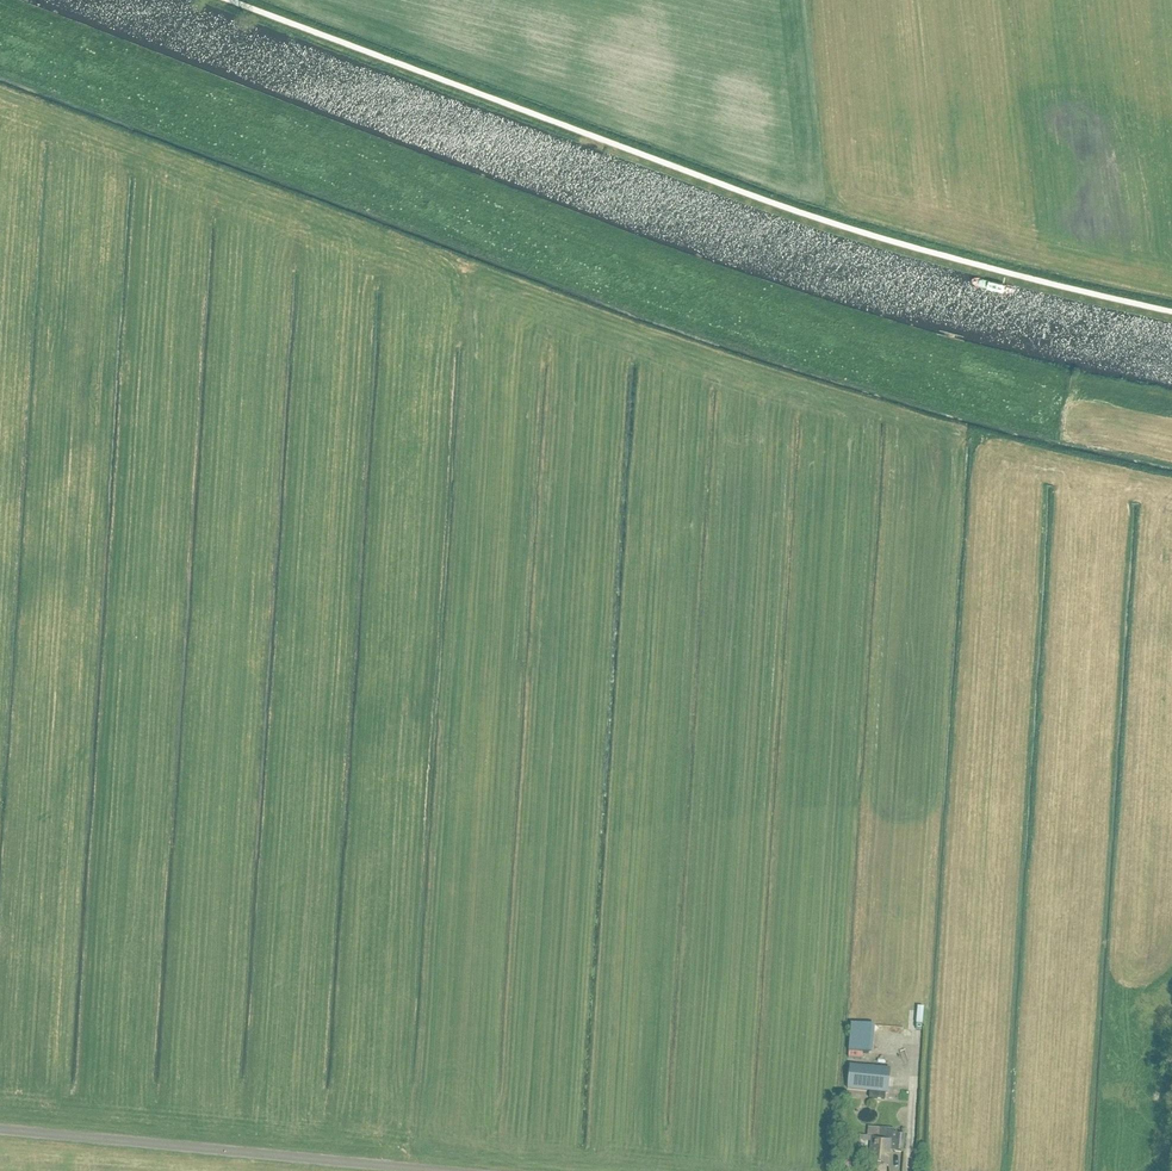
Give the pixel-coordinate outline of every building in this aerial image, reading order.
[(864,1032),(863,1049),(872,1050),(872,1032),(864,1032)] [(857,1092),(887,1096),(889,1075),(857,1072),(857,1074),(856,1079),(855,1086),(857,1092)] [(871,1138),(869,1158),(871,1158),(870,1164),(887,1166),(888,1151),(902,1152),(904,1135),(892,1133),(893,1130),(880,1129),(878,1139),(871,1138)]
